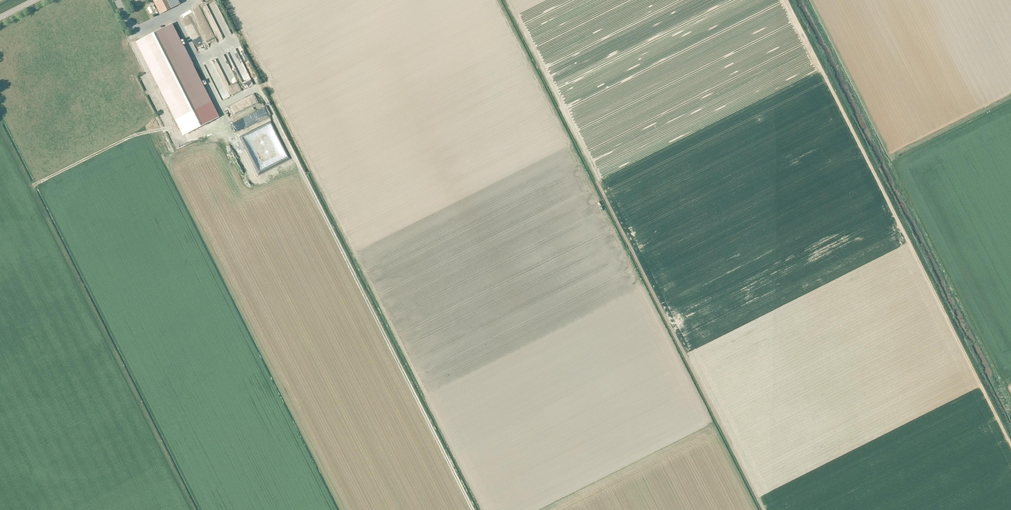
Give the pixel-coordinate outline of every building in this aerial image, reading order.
[(175,7),(171,0),(153,0),(160,14),(175,7)] [(171,24),(137,41),(176,120),(184,135),(219,118),(211,102),(171,24)] [(195,50),(202,47),(196,36),(189,39),(195,50)] [(250,81),(254,78),(239,44),(234,46),(250,81)] [(221,53),(226,66),(230,64),(224,51),(221,53)] [(247,77),(245,79),(243,75),(239,78),(244,87),(250,83),(247,77)]
